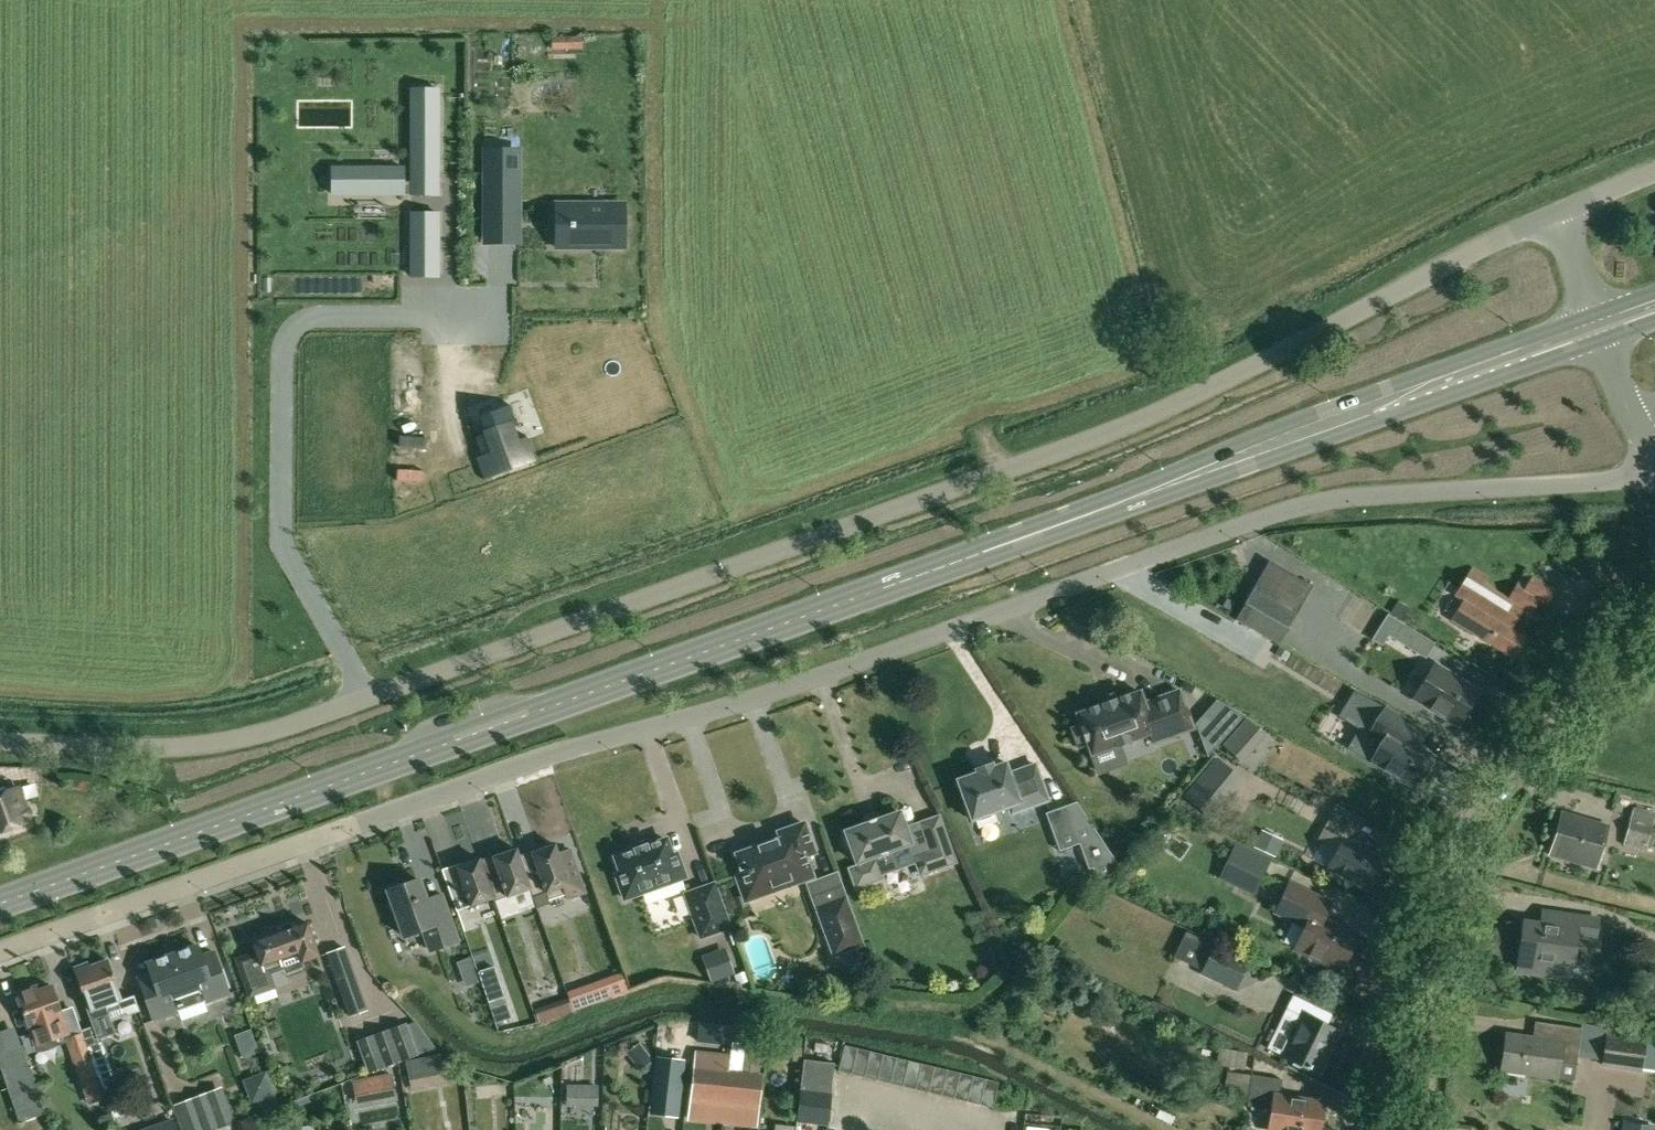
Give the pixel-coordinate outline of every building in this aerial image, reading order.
[(553,51),(563,51),(562,38),(553,38),(553,51)] [(357,193),(447,193),(447,96),(422,96),(422,182),(412,182),(412,169),(357,169),(357,193)] [(487,172),(487,218),(517,218),(517,172),(487,172)] [(621,208),(568,208),(568,243),(621,243),(621,208)] [(422,211),(422,248),(447,248),(447,211),(422,211)] [(477,437),(475,437),(482,457),(479,458),(479,457),(477,458),(484,478),(486,477),(486,476),(533,459),(533,461),(536,460),(528,437),(525,438),(525,439),(516,442),(511,427),(510,427),(516,425),(516,426),(518,425),(511,405),(509,405),(509,407),(482,417),(488,434),(477,438),(477,437)] [(1310,591),(1265,566),(1255,585),(1298,610),(1299,610),(1310,591)] [(1524,590),(1533,576),(1525,571),(1508,598),(1484,584),(1489,577),(1472,566),(1454,595),(1467,603),(1455,622),(1513,658),(1526,637),(1511,628),(1518,618),(1511,613),(1516,605),(1526,611),(1535,597),(1524,590)] [(1279,645),(1299,610),(1298,610),(1255,585),(1235,620),(1279,645)] [(1411,610),(1398,602),(1391,613),(1404,621),(1411,610)] [(1435,643),(1387,614),(1371,639),(1382,646),(1389,635),(1426,658),(1435,643)] [(1457,725),(1478,690),(1435,663),(1413,699),(1457,725)] [(1153,742),(1193,728),(1180,691),(1144,703),(1140,692),(1078,714),(1082,724),(1071,728),(1078,748),(1089,744),(1092,754),(1150,733),(1153,742)] [(1422,775),(1425,777),(1434,763),(1430,761),(1432,757),(1416,748),(1425,733),(1385,709),(1385,710),(1360,695),(1351,710),(1375,725),(1370,734),(1382,741),(1370,760),(1414,787),(1422,775)] [(1208,756),(1245,715),(1217,700),(1196,723),(1208,756)] [(1248,715),(1235,730),(1250,743),(1263,728),(1248,715)] [(1247,777),(1223,757),(1206,777),(1229,798),(1247,777)] [(993,767),(992,763),(976,769),(977,772),(957,780),(966,803),(962,804),(966,817),(970,816),(972,820),(1019,803),(1021,810),(1048,800),(1035,764),(1010,773),(1006,762),(993,767)] [(29,822),(16,786),(0,792),(0,832),(29,822)] [(1045,814),(1060,851),(1079,844),(1088,869),(1093,868),(1098,885),(1117,865),(1076,802),(1045,814)] [(1633,807),(1626,835),(1648,841),(1654,815),(1654,813),(1633,807)] [(955,862),(939,816),(906,828),(900,812),(846,831),(848,835),(844,837),(843,840),(846,846),(848,848),(852,847),(857,862),(858,862),(859,865),(850,869),(857,887),(883,878),(882,875),(916,863),(921,874),(955,862)] [(1596,868),(1609,826),(1562,812),(1549,854),(1596,868)] [(1354,829),(1330,816),(1326,823),(1317,840),(1336,851),(1327,867),(1369,890),(1384,860),(1348,841),(1354,829)] [(747,900),(813,876),(806,856),(815,852),(804,823),(780,832),(782,838),(738,854),(744,873),(738,875),(747,900)] [(1281,844),(1261,835),(1255,847),(1275,856),(1281,844)] [(617,874),(626,898),(686,877),(678,853),(672,855),(667,839),(617,857),(623,872),(617,874)] [(1268,858),(1236,843),(1229,856),(1261,872),(1268,858)] [(559,853),(556,845),(533,852),(533,853),(521,857),(532,888),(531,888),(534,896),(547,892),(550,899),(567,894),(568,899),(587,892),(571,849),(559,853)] [(532,888),(521,857),(518,848),(495,855),(495,856),(482,860),(495,896),(494,896),(495,899),(509,895),(531,888),(532,888)] [(471,904),(494,896),(495,896),(482,860),(481,856),(458,864),(458,865),(444,869),(457,908),(470,904),(471,904)] [(434,913),(421,879),(390,890),(407,936),(426,929),(433,949),(460,939),(448,908),(434,913)] [(1343,966),(1358,935),(1323,918),(1331,902),(1289,882),(1275,912),(1305,926),(1294,948),(1328,964),(1330,959),(1343,966)] [(715,883),(685,894),(702,937),(731,927),(715,883)] [(835,954),(863,944),(846,897),(818,908),(835,954)] [(1596,939),(1599,919),(1553,912),(1551,926),(1524,922),(1517,971),(1552,976),(1554,962),(1572,965),(1576,936),(1596,939)] [(319,957),(314,942),(317,941),(319,937),(317,932),(313,930),(310,931),(307,923),(253,943),(256,952),(235,959),(249,998),(275,988),(269,971),(283,966),(280,959),(298,953),(302,963),(319,957)] [(1186,931),(1173,957),(1201,970),(1214,944),(1186,931)] [(1215,942),(1214,944),(1201,970),(1199,975),(1235,992),(1251,959),(1215,942)] [(198,945),(149,963),(152,974),(140,978),(155,1020),(177,1012),(177,1011),(207,1000),(208,1001),(230,993),(228,988),(231,987),(224,968),(221,969),(215,952),(202,956),(198,945)] [(349,1017),(368,1010),(359,984),(345,946),(326,952),(340,991),(349,1017)] [(729,954),(706,963),(713,980),(736,972),(729,954)] [(475,969),(471,957),(458,961),(462,973),(475,969)] [(106,1006),(122,1000),(109,961),(89,968),(91,973),(78,978),(86,1001),(85,1002),(98,1038),(116,1032),(106,1006)] [(609,977),(588,985),(594,1003),(615,996),(609,977)] [(36,1044),(68,1032),(51,986),(37,991),(35,987),(17,993),(36,1044)] [(495,1022),(510,1017),(503,996),(488,1001),(495,1022)] [(120,1022),(138,1019),(135,1000),(118,1002),(120,1022)] [(554,1016),(549,1002),(535,1007),(539,1021),(554,1016)] [(1318,1073),(1338,1032),(1303,1015),(1283,1055),(1318,1073)] [(368,1073),(418,1055),(407,1023),(356,1041),(368,1073)] [(1560,1062),(1576,1065),(1581,1028),(1561,1025),(1558,1041),(1506,1033),(1501,1070),(1558,1078),(1560,1062)] [(76,1068),(81,1083),(98,1077),(87,1047),(88,1047),(83,1032),(66,1038),(76,1068)] [(1601,1064),(1642,1070),(1644,1070),(1654,1072),(1654,1044),(1646,1043),(1646,1039),(1605,1032),(1602,1054),(1601,1060),(1601,1064)] [(87,1047),(98,1077),(112,1071),(101,1042),(88,1047),(87,1047)] [(760,1070),(762,1046),(744,1044),(742,1070),(728,1067),(723,1105),(741,1106),(741,1108),(759,1110),(763,1073),(760,1070)] [(1000,1083),(846,1045),(839,1071),(994,1109),(1000,1083)] [(709,1103),(723,1105),(728,1067),(730,1053),(695,1049),(689,1105),(709,1107),(709,1103)] [(676,1120),(679,1088),(683,1060),(657,1057),(654,1086),(651,1117),(676,1120)] [(423,1059),(405,1063),(410,1093),(428,1089),(423,1059)] [(835,1065),(806,1061),(802,1093),(833,1096),(835,1065)] [(1322,1103),(1280,1096),(1282,1079),(1252,1074),(1247,1106),(1272,1110),(1269,1129),(1270,1129),(1318,1129),(1322,1103)] [(238,1120),(228,1094),(225,1095),(221,1085),(193,1097),(172,1105),(181,1129),(213,1129),(238,1120)] [(582,1086),(568,1086),(568,1103),(581,1103),(582,1086)] [(833,1096),(802,1093),(797,1126),(829,1129),(833,1096)] [(174,1120),(146,1129),(177,1129),(174,1120)] [(1624,1121),(1622,1129),(1654,1129),(1654,1128),(1624,1121)]
